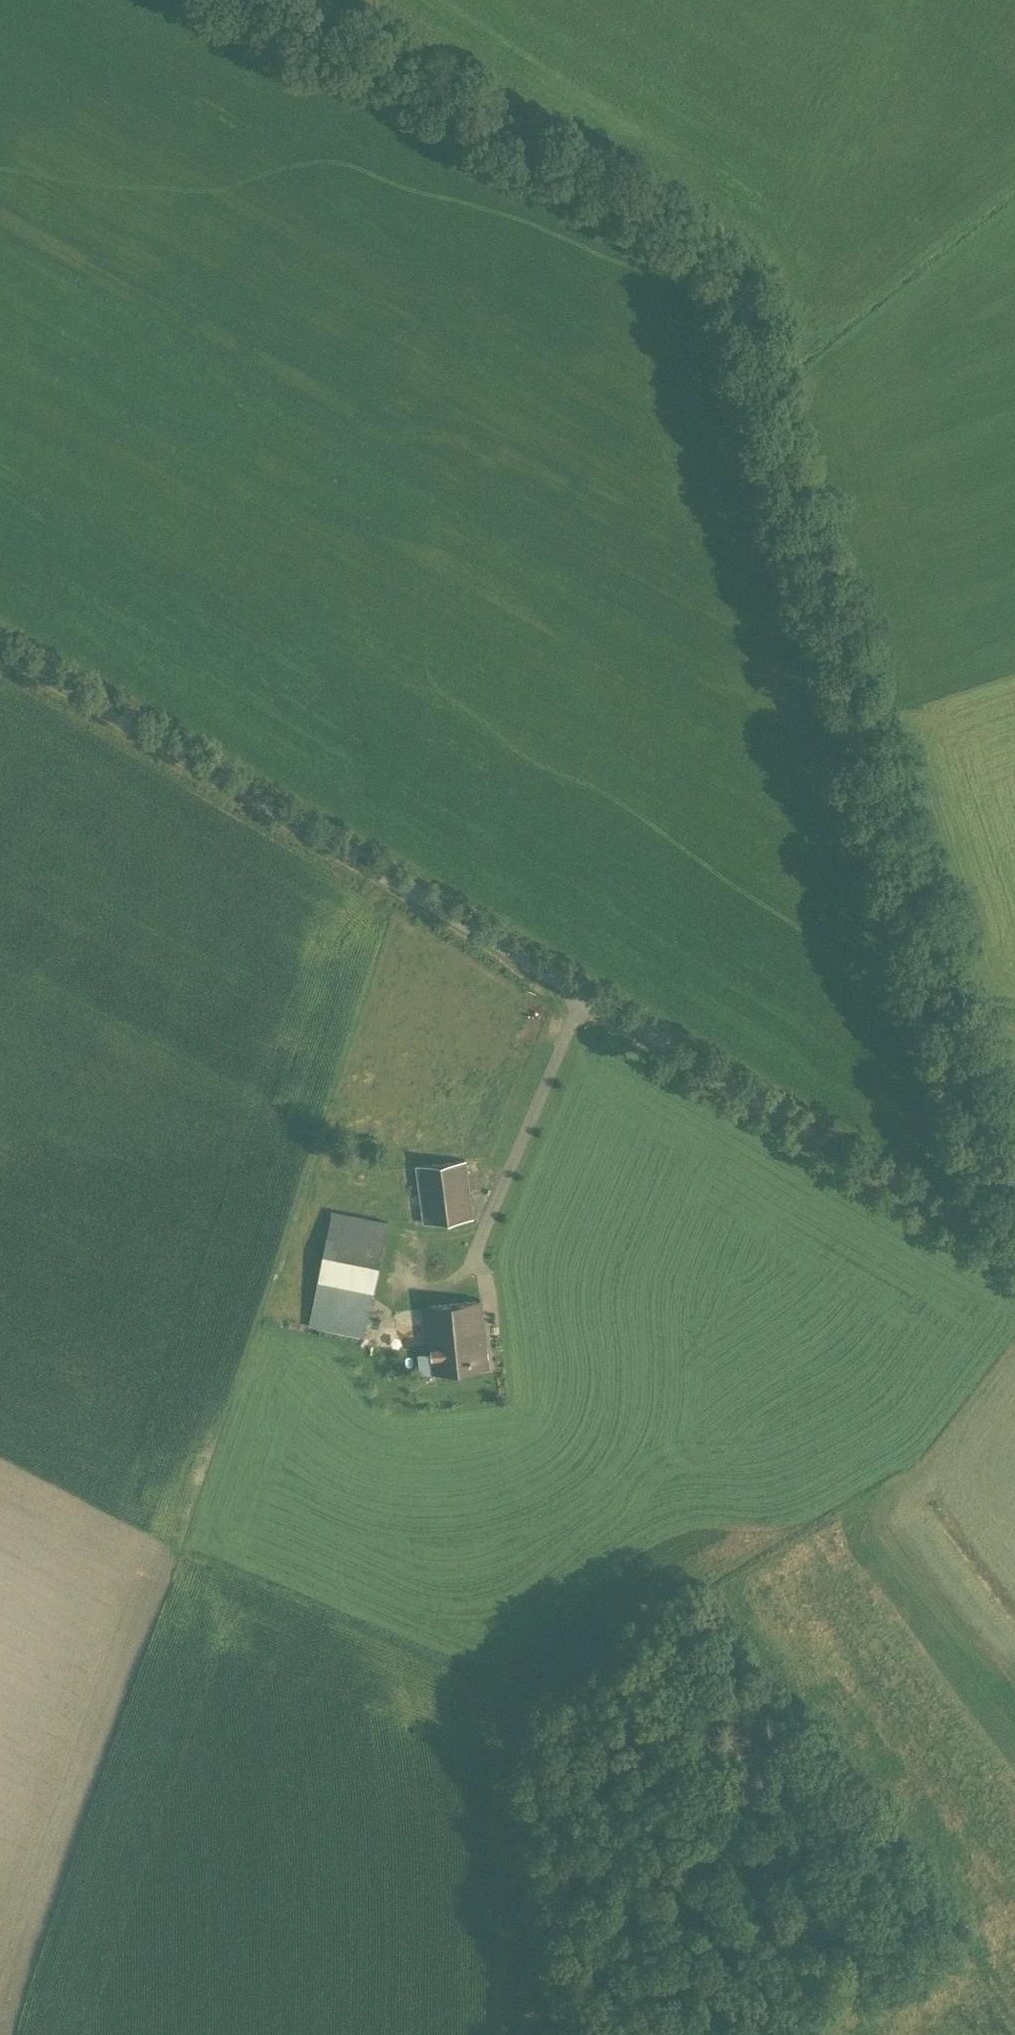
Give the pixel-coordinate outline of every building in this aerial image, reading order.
[(466,1160),(416,1165),(422,1219),(474,1218),(468,1174),(481,1173),(479,1158),(466,1160)] [(310,1326),(364,1335),(387,1221),(331,1213),(310,1326)] [(479,1300),(428,1305),(435,1371),(486,1366),(479,1300)]
